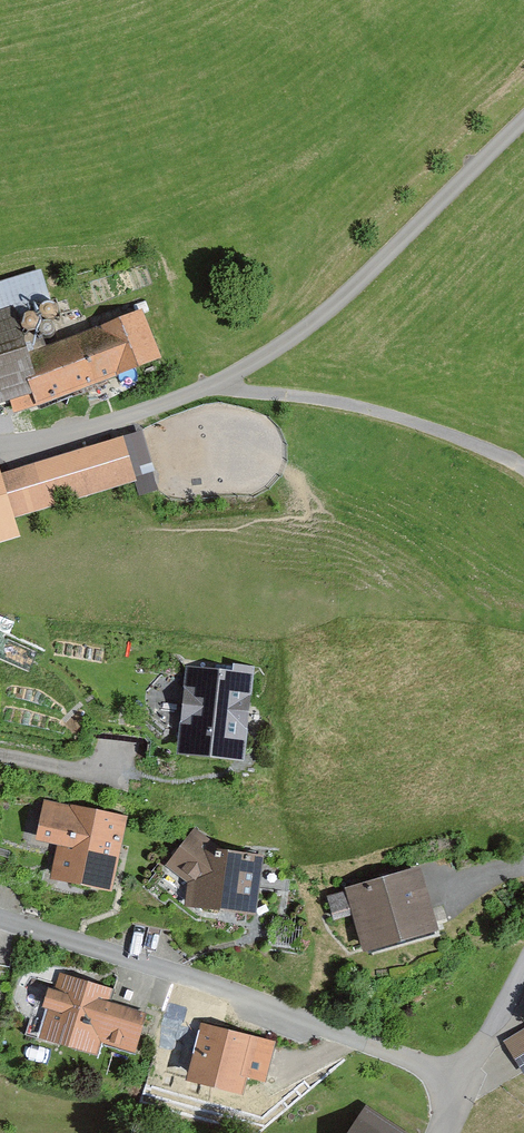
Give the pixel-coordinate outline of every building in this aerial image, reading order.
[(0,317),(0,400),(45,385),(21,311),(0,317)] [(131,316),(41,351),(59,396),(149,361),(131,316)] [(0,475),(0,494),(9,521),(142,478),(127,434),(0,475)] [(257,662),(199,663),(202,760),(259,759),(257,662)] [(126,814),(45,801),(38,842),(67,847),(61,885),(113,893),(126,814)] [(274,854),(186,847),(181,906),(269,913),(274,854)] [(438,867),(360,899),(384,958),(463,926),(438,867)] [(112,985),(64,975),(51,1037),(142,1056),(150,1015),(108,1006),(112,985)] [(523,1060),(523,1018),(508,1025),(523,1060)] [(278,1035),(207,1023),(198,1075),(269,1086),(278,1035)] [(361,1132),(412,1132),(377,1109),(361,1132)]
